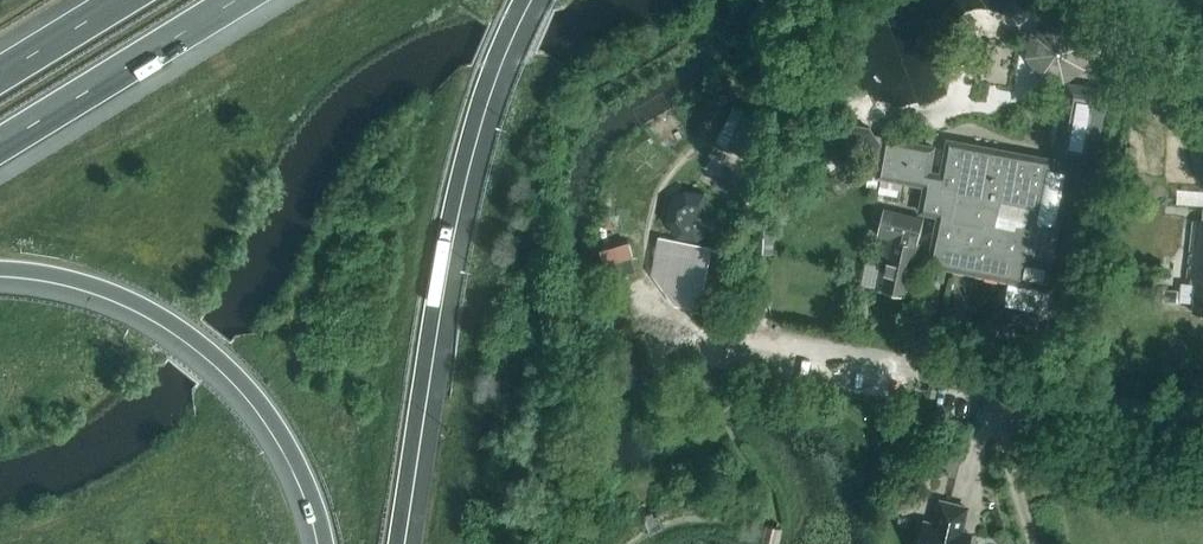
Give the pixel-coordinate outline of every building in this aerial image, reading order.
[(1040,77),(1065,81),(1086,68),(1092,43),(1077,22),(1052,18),(1031,31),(1027,56),(1040,77)] [(1069,83),(1057,154),(1094,161),(1106,90),(1069,83)] [(754,116),(737,151),(758,161),(775,127),(754,116)] [(878,161),(882,142),(870,125),(851,122),(835,134),(832,153),(842,169),(862,172),(878,161)] [(938,213),(930,262),(1052,288),(1076,164),(948,139),(941,173),(928,170),(933,145),(885,136),(877,174),(925,183),(920,210),(938,213)] [(709,170),(722,176),(730,157),(717,152),(709,170)] [(664,217),(677,232),(697,237),(713,223),(715,203),(700,186),(683,182),(667,193),(664,217)] [(923,216),(883,207),(878,235),(885,237),(875,286),(906,293),(923,216)] [(771,214),(771,208),(760,208),(759,213),(756,213),(754,251),(774,252),(775,214),(771,214)] [(1194,218),(1187,276),(1190,276),(1190,281),(1196,282),(1193,310),(1202,311),(1202,219),(1194,218)] [(1164,288),(1163,300),(1178,301),(1179,289),(1164,288)] [(1036,315),(994,306),(988,335),(1030,344),(1036,315)] [(962,459),(937,453),(933,470),(958,476),(962,459)] [(967,505),(942,498),(936,523),(923,520),(917,543),(970,543),(973,532),(961,529),(967,505)] [(766,522),(762,541),(773,543),(780,543),(784,527),(766,522)]
